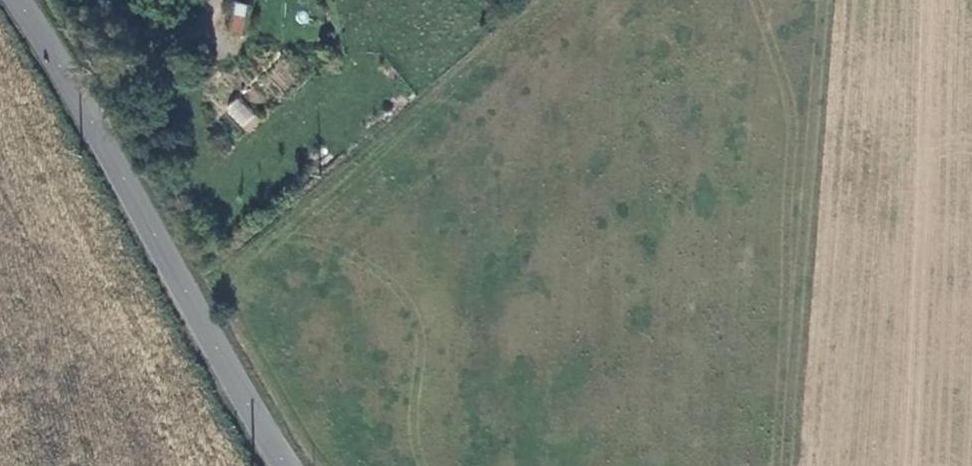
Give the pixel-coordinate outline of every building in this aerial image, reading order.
[(241,7),(231,32),(244,38),(254,12),(241,7)] [(246,132),(260,120),(238,97),(224,109),(246,132)]
